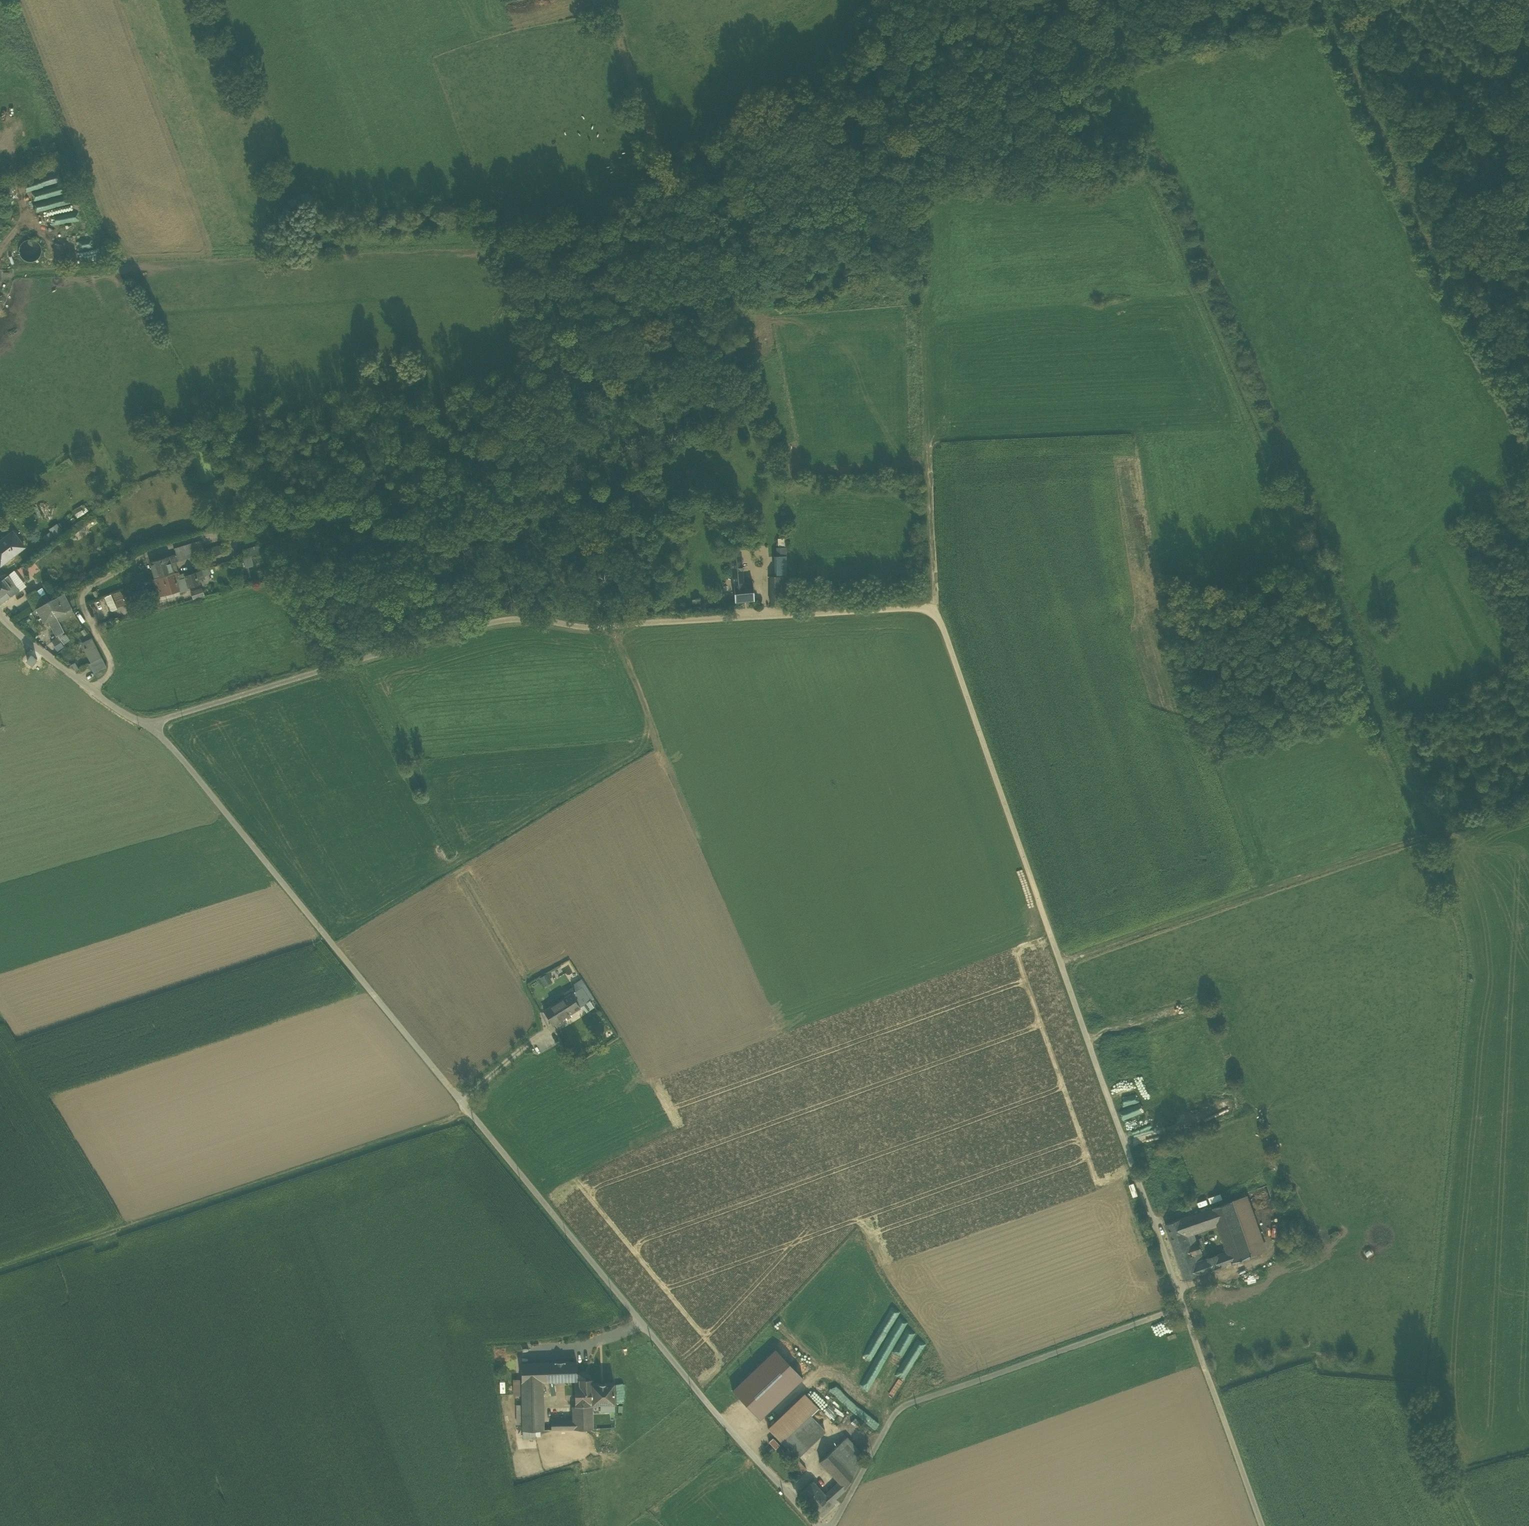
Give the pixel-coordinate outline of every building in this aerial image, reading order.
[(59,226),(59,231),(80,230),(79,221),(69,221),(69,216),(38,218),(38,224),(71,222),(71,226),(59,226)] [(19,248),(19,252),(21,256),(24,260),(28,261),(33,261),(37,260),(40,257),(42,252),(42,248),(40,244),(37,240),(33,239),(29,239),(24,240),(21,243),(19,248)] [(84,504),(73,510),(78,518),(89,512),(84,504)] [(69,529),(72,535),(84,526),(97,517),(92,512),(69,529)] [(57,523),(49,529),(55,538),(63,532),(57,523)] [(0,542),(0,565),(1,565),(25,547),(13,532),(0,542)] [(50,532),(43,537),(48,544),(55,538),(50,532)] [(171,563),(205,553),(204,550),(201,540),(174,548),(176,554),(169,556),(171,563)] [(223,544),(204,550),(205,553),(206,558),(226,552),(223,544)] [(245,548),(247,556),(252,555),(261,553),(258,545),(245,548)] [(786,556),(786,547),(778,547),(777,547),(777,556),(786,556)] [(731,552),(735,602),(754,600),(753,582),(743,583),(740,552),(731,552)] [(247,556),(243,557),(246,568),(254,565),(252,555),(247,556)] [(150,562),(155,578),(174,573),(174,572),(171,563),(169,556),(150,562)] [(786,576),(786,556),(777,556),(775,556),(776,576),(786,576)] [(178,571),(174,572),(174,573),(155,578),(155,579),(159,595),(160,595),(179,590),(180,593),(190,589),(190,587),(200,584),(197,578),(203,576),(203,575),(209,574),(207,569),(186,575),(186,573),(179,574),(178,571)] [(15,570),(8,575),(20,591),(27,586),(15,570)] [(1,603),(10,596),(20,591),(8,575),(0,582),(0,602),(1,603)] [(786,604),(786,576),(776,576),(770,576),(770,604),(786,604)] [(43,587),(36,591),(44,604),(50,601),(43,587)] [(191,592),(193,598),(204,595),(202,588),(191,592)] [(28,594),(36,608),(44,604),(36,591),(36,590),(28,594)] [(181,595),(180,593),(179,590),(160,595),(161,600),(181,595)] [(57,637),(58,636),(62,633),(64,632),(59,622),(74,613),(72,608),(64,593),(50,601),(44,604),(36,608),(36,609),(41,617),(45,623),(49,621),(57,637)] [(112,594),(104,597),(110,611),(117,609),(112,594)] [(37,620),(41,617),(36,609),(32,612),(37,620)] [(39,633),(34,627),(29,632),(35,638),(39,633)] [(64,635),(62,633),(58,636),(64,644),(69,640),(65,635),(64,635)] [(83,642),(93,661),(101,658),(91,638),(83,642)] [(61,642),(54,646),(57,651),(64,647),(61,642)] [(26,660),(33,666),(38,659),(31,654),(26,660)] [(90,663),(95,673),(106,668),(101,658),(93,661),(90,663)] [(548,973),(539,978),(545,987),(553,982),(548,973)] [(579,986),(580,988),(585,984),(581,978),(572,984),(575,988),(579,986)] [(593,996),(585,984),(580,988),(588,999),(589,998),(593,996)] [(568,993),(576,1006),(581,1003),(588,999),(580,988),(579,986),(575,988),(568,993)] [(543,1009),(551,1022),(576,1006),(568,993),(543,1009)] [(588,999),(581,1003),(587,1012),(594,1007),(589,998),(588,999)] [(1248,1195),(1233,1200),(1252,1256),(1267,1250),(1248,1195)] [(1233,1200),(1213,1207),(1219,1223),(1229,1252),(1233,1262),(1252,1256),(1233,1200)] [(1193,1232),(1219,1223),(1213,1207),(1182,1218),(1188,1234),(1193,1232)] [(1166,1224),(1175,1252),(1192,1246),(1188,1234),(1182,1218),(1166,1224)] [(1203,1261),(1193,1232),(1188,1234),(1192,1246),(1200,1267),(1183,1273),(1185,1279),(1233,1262),(1229,1252),(1203,1261)] [(1175,1252),(1183,1273),(1200,1267),(1192,1246),(1175,1252)] [(788,1342),(803,1355),(807,1351),(802,1346),(802,1347),(792,1338),(788,1342)] [(776,1348),(732,1390),(760,1419),(803,1377),(776,1348)] [(577,1361),(564,1362),(564,1381),(576,1381),(577,1381),(577,1379),(577,1361)] [(546,1381),(557,1381),(557,1362),(522,1363),(522,1379),(522,1395),(522,1404),(523,1424),(523,1430),(535,1430),(543,1430),(543,1388),(546,1381)] [(522,1395),(522,1379),(513,1379),(513,1395),(522,1395)] [(577,1401),(577,1407),(593,1406),(593,1404),(601,1404),(615,1403),(615,1383),(593,1384),(576,1384),(577,1401)] [(768,1427),(782,1443),(811,1415),(819,1408),(804,1393),(768,1427)] [(551,1420),(551,1430),(593,1429),(593,1406),(577,1407),(577,1401),(574,1401),(574,1420),(551,1420)] [(854,1402),(849,1407),(870,1426),(875,1420),(854,1402)] [(811,1415),(782,1443),(796,1457),(825,1429),(811,1415)] [(535,1430),(523,1430),(523,1439),(535,1439),(535,1430)] [(780,1444),(773,1437),(769,1441),(775,1448),(780,1444)] [(846,1437),(833,1448),(855,1471),(863,1455),(846,1437)] [(819,1461),(839,1483),(845,1489),(855,1471),(833,1448),(819,1461)] [(788,1464),(799,1475),(806,1468),(796,1457),(788,1464)] [(799,1494),(818,1516),(833,1503),(832,1501),(844,1491),(845,1489),(839,1483),(826,1494),(814,1481),(799,1494)]
